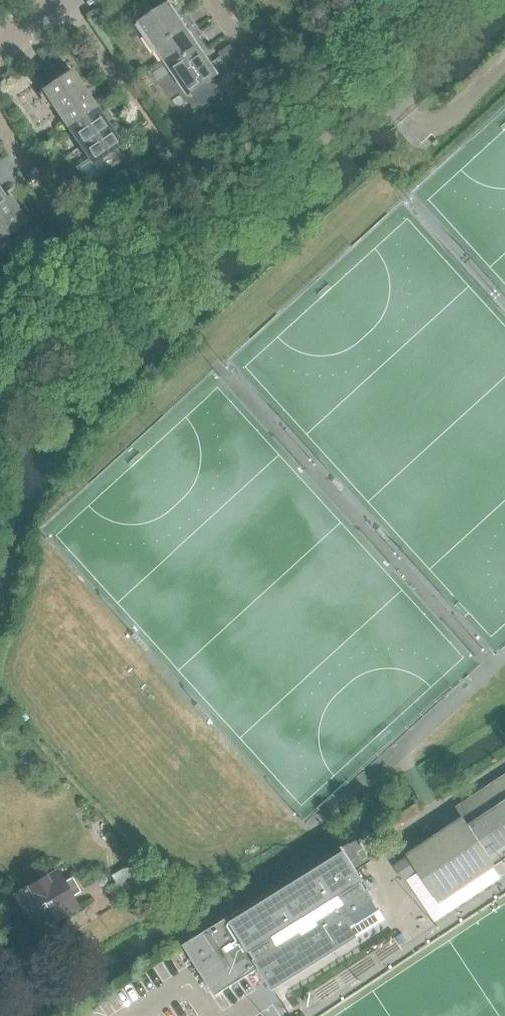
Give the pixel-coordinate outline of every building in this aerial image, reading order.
[(162,48),(168,57),(184,46),(177,37),(189,29),(180,16),(179,16),(170,3),(137,26),(155,52),(162,48)] [(184,13),(180,16),(189,29),(177,37),(184,46),(168,57),(165,59),(189,95),(219,74),(204,53),(209,49),(184,13)] [(231,45),(219,53),(231,71),(243,62),(231,45)] [(71,71),(42,90),(67,127),(96,107),(71,71)] [(96,107),(67,127),(89,159),(76,167),(87,184),(123,159),(115,148),(121,144),(96,107)] [(27,222),(9,195),(5,198),(0,190),(0,240),(27,222)] [(458,808),(465,818),(427,843),(423,837),(414,843),(418,849),(410,855),(411,856),(404,860),(413,874),(420,869),(441,901),(488,870),(496,865),(502,875),(504,873),(504,777),(458,808)] [(358,932),(385,915),(343,847),(317,862),(319,865),(318,865),(317,865),(233,917),(234,918),(232,919),(230,916),(185,945),(215,994),(260,967),(263,972),(267,970),(274,981),(317,954),(325,948),(327,952),(339,944),(337,941),(356,929),(358,932)] [(140,888),(127,866),(110,875),(117,885),(110,888),(118,901),(140,888)] [(77,907),(71,897),(80,892),(71,877),(62,882),(56,871),(14,895),(35,932),(77,907)] [(105,886),(107,879),(103,873),(96,874),(93,880),(97,886),(105,886)]
